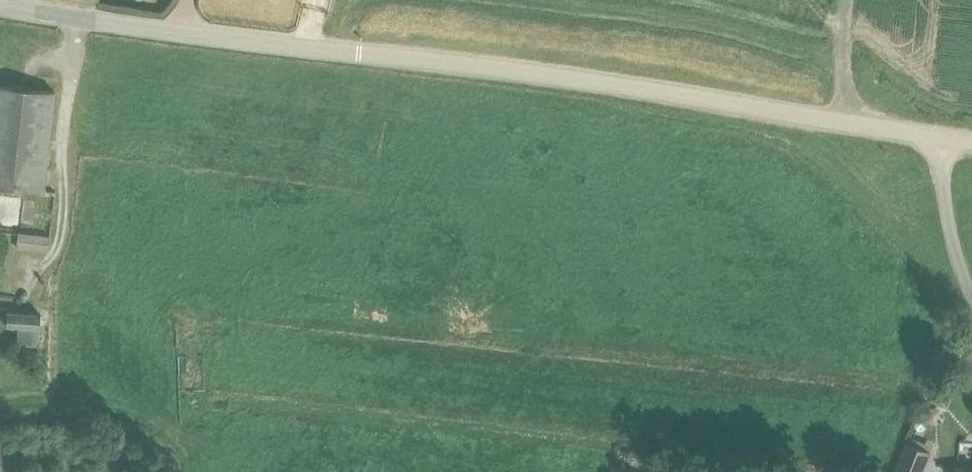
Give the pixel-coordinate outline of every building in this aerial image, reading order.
[(55,90),(0,85),(0,184),(45,189),(55,90)] [(48,250),(50,234),(19,231),(17,247),(48,250)] [(38,326),(39,314),(8,311),(7,324),(18,325),(16,340),(36,342),(38,326)] [(908,441),(896,470),(901,471),(921,471),(930,450),(908,441)]
